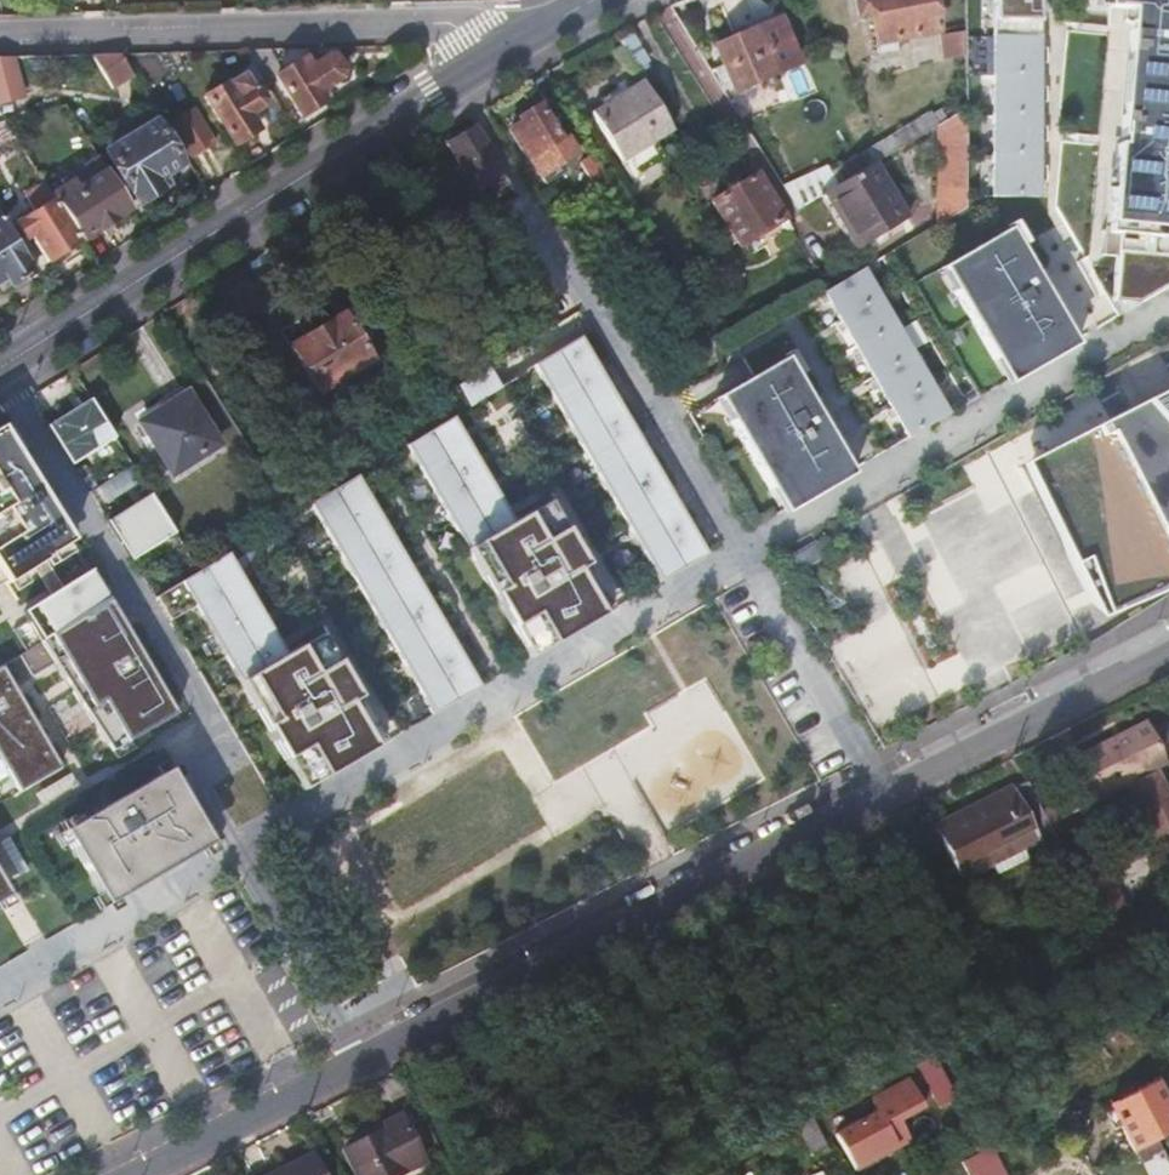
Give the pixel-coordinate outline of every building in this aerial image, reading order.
[(929,0),(855,0),(859,19),(870,18),(875,43),(935,31),(929,0)] [(1038,0),(992,0),(991,196),(1037,196),(1038,0)] [(1138,302),(1168,284),(1168,0),(1107,0),(1106,6),(1124,8),(1123,21),(1129,21),(1119,143),(1116,143),(1114,168),(1111,168),(1109,187),(1112,187),(1108,232),(1105,232),(1103,253),(1117,255),(1113,300),(1138,302)] [(780,17),(765,23),(784,68),(799,62),(780,17)] [(784,68),(765,23),(715,44),(724,63),(710,69),(722,89),(733,85),(735,89),(784,68)] [(963,33),(940,37),(943,58),(962,55),(963,33)] [(253,65),(263,81),(273,75),(299,116),(324,100),(319,91),(341,77),(341,68),(333,54),(325,52),(310,61),(306,55),(281,70),(269,50),(243,50),(253,65)] [(121,54),(93,55),(111,88),(134,75),(121,54)] [(10,57),(0,57),(0,101),(23,95),(10,57)] [(263,81),(253,65),(203,96),(232,144),(256,129),(247,114),(257,107),(267,123),(284,113),(274,97),(263,81)] [(642,80),(642,79),(591,111),(621,161),(673,130),(642,80)] [(735,105),(742,120),(761,112),(752,96),(735,105)] [(508,128),(526,156),(536,149),(538,153),(542,151),(548,161),(563,151),(557,141),(561,139),(538,104),(516,117),(518,122),(508,128)] [(214,142),(192,106),(168,120),(191,156),(214,142)] [(936,124),(936,183),(942,184),(942,195),(964,199),(964,107),(937,124),(936,124)] [(930,112),(881,142),(886,154),(936,124),(937,124),(930,112)] [(154,178),(179,163),(153,120),(103,150),(136,204),(160,189),(154,178)] [(0,122),(0,146),(14,137),(4,121),(0,122)] [(506,174),(474,126),(446,142),(467,176),(477,171),(486,186),(506,174)] [(873,162),(886,154),(881,142),(830,173),(836,184),(873,162)] [(580,160),(591,178),(601,192),(614,184),(594,152),(580,160)] [(836,184),(824,191),(856,248),(905,218),(873,162),(836,184)] [(830,173),(827,166),(794,186),(800,197),(792,202),(796,209),(824,191),(836,184),(830,173)] [(131,207),(105,168),(74,186),(70,181),(50,193),(53,198),(79,240),(131,207)] [(793,230),(756,172),(710,199),(737,245),(744,242),(751,255),(793,230)] [(936,183),(935,224),(964,208),(964,199),(942,195),(942,184),(936,183)] [(79,240),(53,198),(12,222),(23,240),(28,236),(45,262),(66,248),(79,240)] [(1,217),(0,217),(0,280),(5,277),(10,285),(34,270),(1,217)] [(1016,373),(1077,337),(1011,225),(948,262),(961,285),(954,288),(992,353),(1001,347),(1016,373)] [(667,270),(660,259),(642,270),(649,282),(667,270)] [(941,266),(954,288),(961,285),(948,262),(941,266)] [(825,289),(910,435),(951,412),(866,266),(825,289)] [(1138,302),(1113,300),(1121,312),(1138,302)] [(359,303),(290,345),(317,390),(334,381),(342,395),(363,382),(355,369),(370,359),(369,356),(385,347),(359,303)] [(579,335),(531,363),(659,581),(707,553),(579,335)] [(1001,347),(992,353),(1007,378),(1016,373),(1001,347)] [(794,503),(854,468),(788,356),(726,392),(738,414),(731,418),(770,483),(779,478),(794,503)] [(472,403),(503,384),(492,364),(460,383),(472,403)] [(467,407),(455,384),(438,394),(450,417),(467,407)] [(1072,436),(1073,445),(1032,466),(1071,542),(1076,543),(1072,555),(1095,599),(1168,574),(1168,387),(1072,436)] [(738,414),(726,392),(719,397),(731,418),(738,414)] [(220,442),(188,393),(140,423),(172,473),(220,442)] [(72,463),(115,436),(92,399),(49,425),(72,463)] [(450,417),(404,445),(465,549),(475,543),(490,570),(480,575),(523,647),(533,642),(538,651),(611,610),(562,528),(552,534),(537,506),(512,521),(450,417)] [(70,541),(3,432),(0,428),(0,575),(5,583),(32,567),(45,559),(44,557),(70,541)] [(1072,555),(1076,543),(1071,542),(1032,466),(1073,445),(1072,436),(1024,461),(1072,555)] [(355,474),(308,502),(432,713),(479,686),(355,474)] [(779,478),(770,483),(784,509),(794,503),(779,478)] [(174,530),(151,493),(108,520),(131,557),(174,530)] [(798,555),(805,566),(825,554),(818,543),(798,555)] [(227,552),(156,596),(169,619),(194,607),(239,680),(248,676),(263,703),(255,707),(296,779),(306,773),(310,783),(383,742),(335,661),(326,667),(310,640),(286,653),(227,552)] [(49,594),(62,586),(45,559),(32,567),(49,594)] [(22,610),(40,640),(106,599),(87,570),(62,586),(49,594),(22,610)] [(40,640),(19,652),(33,674),(55,660),(111,750),(175,710),(106,599),(40,640)] [(0,665),(0,756),(20,790),(63,765),(1,664),(0,665)] [(1144,721),(1113,737),(1115,742),(1146,726),(1144,721)] [(1165,763),(1146,726),(1115,742),(1113,737),(1082,753),(1084,759),(1102,796),(1124,784),(1157,767),(1165,763)] [(1102,796),(1084,759),(1069,767),(1087,804),(1102,796)] [(1157,767),(1124,784),(1159,850),(1168,844),(1168,790),(1157,767)] [(156,773),(70,825),(76,836),(66,841),(97,894),(109,888),(114,897),(188,854),(183,845),(204,831),(172,779),(162,784),(156,773)] [(1048,824),(1027,781),(1013,788),(1010,782),(993,791),(994,794),(933,825),(961,879),(990,864),(997,877),(1028,861),(1020,844),(1037,836),(1038,840),(1052,832),(1048,824)] [(1048,824),(1052,832),(1095,919),(1107,913),(1123,905),(1096,852),(1090,854),(1069,813),(1048,824)] [(913,1058),(938,1106),(957,1096),(931,1048),(913,1058)] [(1168,1132),(1168,1100),(1158,1079),(1109,1105),(1133,1151),(1158,1138),(1168,1132)] [(899,1118),(923,1105),(913,1085),(871,1106),(874,1111),(834,1132),(854,1169),(897,1148),(888,1130),(901,1124),(899,1118)] [(810,1111),(794,1119),(810,1151),(826,1143),(810,1111)] [(401,1113),(379,1123),(382,1129),(341,1148),(354,1174),(396,1174),(424,1161),(401,1113)] [(998,1159),(991,1146),(960,1161),(966,1174),(972,1172),(998,1159)] [(312,1151),(264,1174),(324,1174),(312,1151)] [(972,1172),(973,1174),(1007,1174),(998,1159),(972,1172)]
